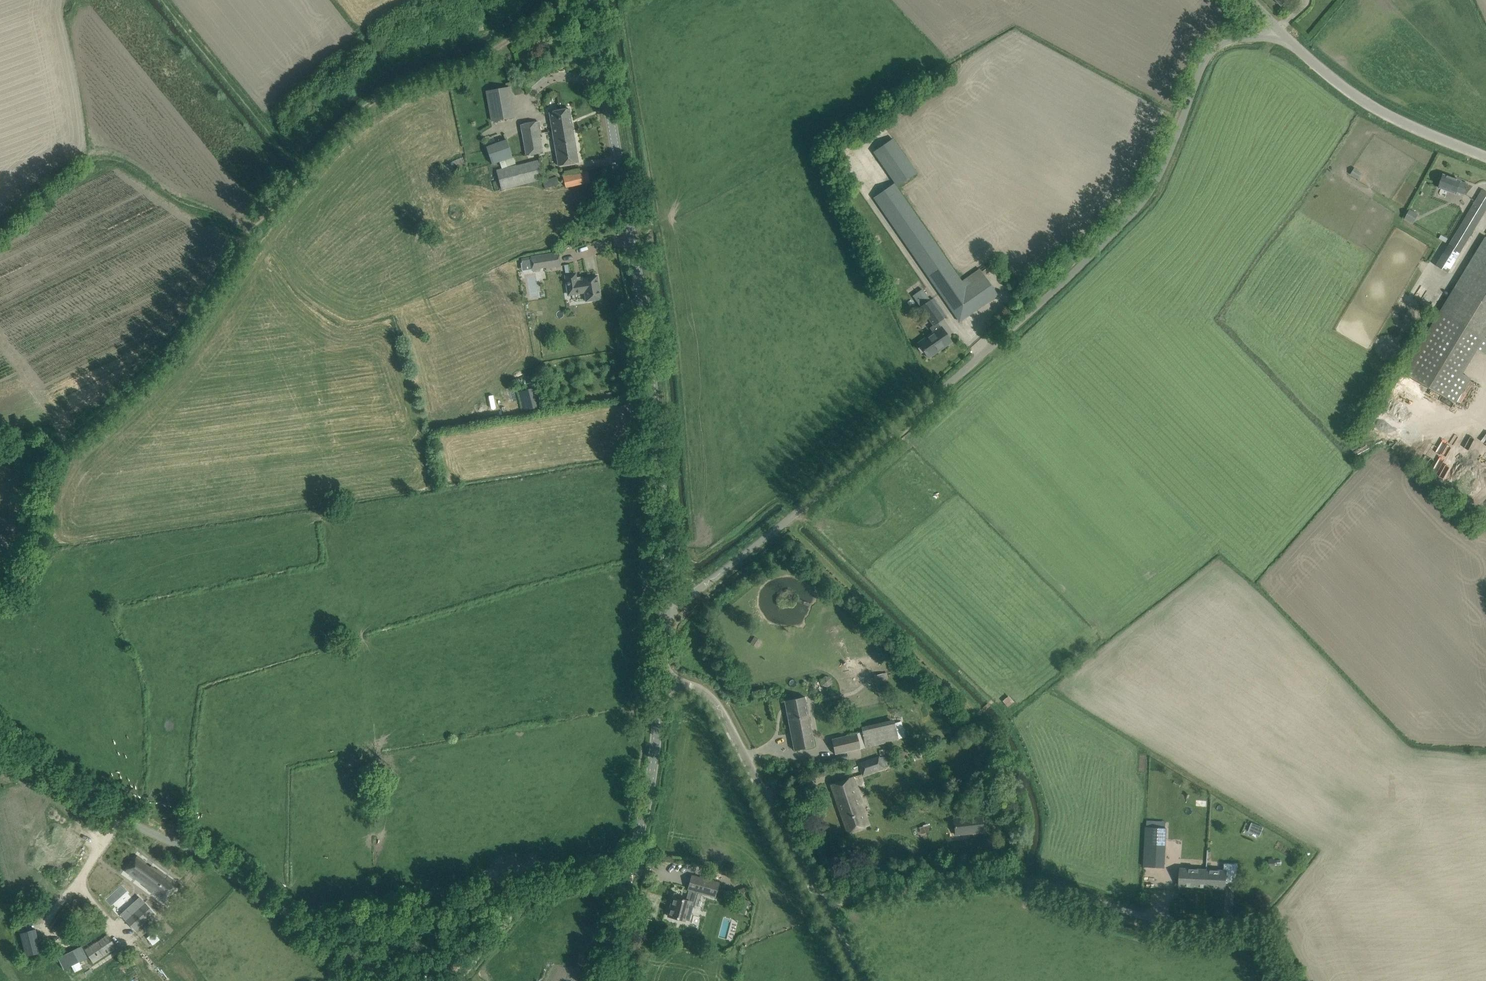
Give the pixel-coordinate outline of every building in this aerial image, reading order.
[(509,87),(487,91),(488,100),(511,96),(510,89),(509,87)] [(549,112),(552,128),(559,126),(560,134),(573,132),(569,109),(549,112)] [(526,156),(542,153),(537,122),(520,125),(526,156)] [(560,134),(559,126),(552,128),(558,166),(578,163),(573,132),(560,134)] [(917,173),(898,146),(893,138),(873,151),(897,186),(917,173)] [(544,178),(539,159),(496,170),(502,189),(544,178)] [(563,176),(565,187),(590,181),(587,170),(563,176)] [(1464,194),(1465,193),(1468,184),(1444,175),(1439,188),(1456,194),(1457,192),(1464,194)] [(997,294),(992,286),(984,275),(965,288),(893,184),(874,197),(959,321),(997,294)] [(1447,247),(1437,265),(1447,271),(1458,254),(1485,209),(1485,192),(1483,190),(1447,247)] [(1406,209),(1403,219),(1414,222),(1416,212),(1406,209)] [(880,243),(876,235),(871,238),(874,245),(880,243)] [(1403,372),(1456,404),(1471,379),(1462,373),(1477,349),(1485,354),(1485,337),(1485,336),(1485,334),(1485,236),(1403,372)] [(546,269),(561,266),(559,252),(530,257),(533,271),(540,269),(540,268),(546,267),(546,269)] [(575,274),(565,275),(567,284),(571,283),(573,294),(585,292),(586,301),(601,299),(597,276),(582,278),(583,281),(577,282),(575,274)] [(930,300),(921,307),(933,325),(943,318),(930,300)] [(941,327),(918,343),(928,358),(951,342),(941,327)] [(535,387),(521,388),(522,406),(536,406),(535,387)] [(1465,421),(1458,432),(1465,435),(1471,425),(1465,421)] [(794,750),(804,748),(814,746),(805,697),(784,701),(794,750)] [(860,749),(899,740),(899,738),(902,737),(901,737),(905,736),(902,722),(898,723),(898,722),(895,723),(894,719),(861,726),(862,731),(831,738),(835,754),(860,748),(860,749)] [(863,776),(884,768),(883,767),(888,765),(885,755),(880,757),(879,755),(859,763),(863,776)] [(847,833),(857,829),(868,825),(860,803),(858,804),(856,799),(860,798),(853,777),(831,784),(847,833)] [(983,831),(982,822),(981,816),(953,819),(955,835),(983,831)] [(1246,830),(1259,836),(1263,826),(1250,821),(1246,830)] [(1165,828),(1145,827),(1144,867),(1164,868),(1165,828)] [(137,856),(126,871),(140,882),(142,880),(149,886),(147,889),(152,892),(151,893),(152,892),(154,893),(153,894),(164,903),(178,884),(157,869),(157,870),(151,866),(150,867),(145,863),(146,862),(137,856)] [(722,867),(720,874),(733,877),(734,870),(722,867)] [(1179,885),(1202,887),(1203,870),(1180,869),(1179,885)] [(1227,871),(1203,870),(1202,887),(1226,888),(1227,871)] [(673,897),(668,916),(678,919),(684,920),(684,919),(689,920),(692,907),(693,907),(694,907),(698,892),(715,896),(719,883),(701,878),(692,875),(688,889),(689,889),(686,900),(673,897)] [(738,897),(737,902),(739,903),(749,905),(750,900),(738,897)] [(126,909),(121,915),(135,931),(154,914),(144,903),(131,915),(126,909)] [(56,915),(58,920),(70,915),(68,910),(56,915)] [(42,952),(36,928),(20,933),(26,956),(42,952)] [(154,932),(147,937),(153,944),(160,939),(154,932)] [(109,934),(85,950),(94,963),(117,947),(109,934)] [(71,936),(63,940),(66,944),(72,941),(71,940),(73,939),(71,936)]
